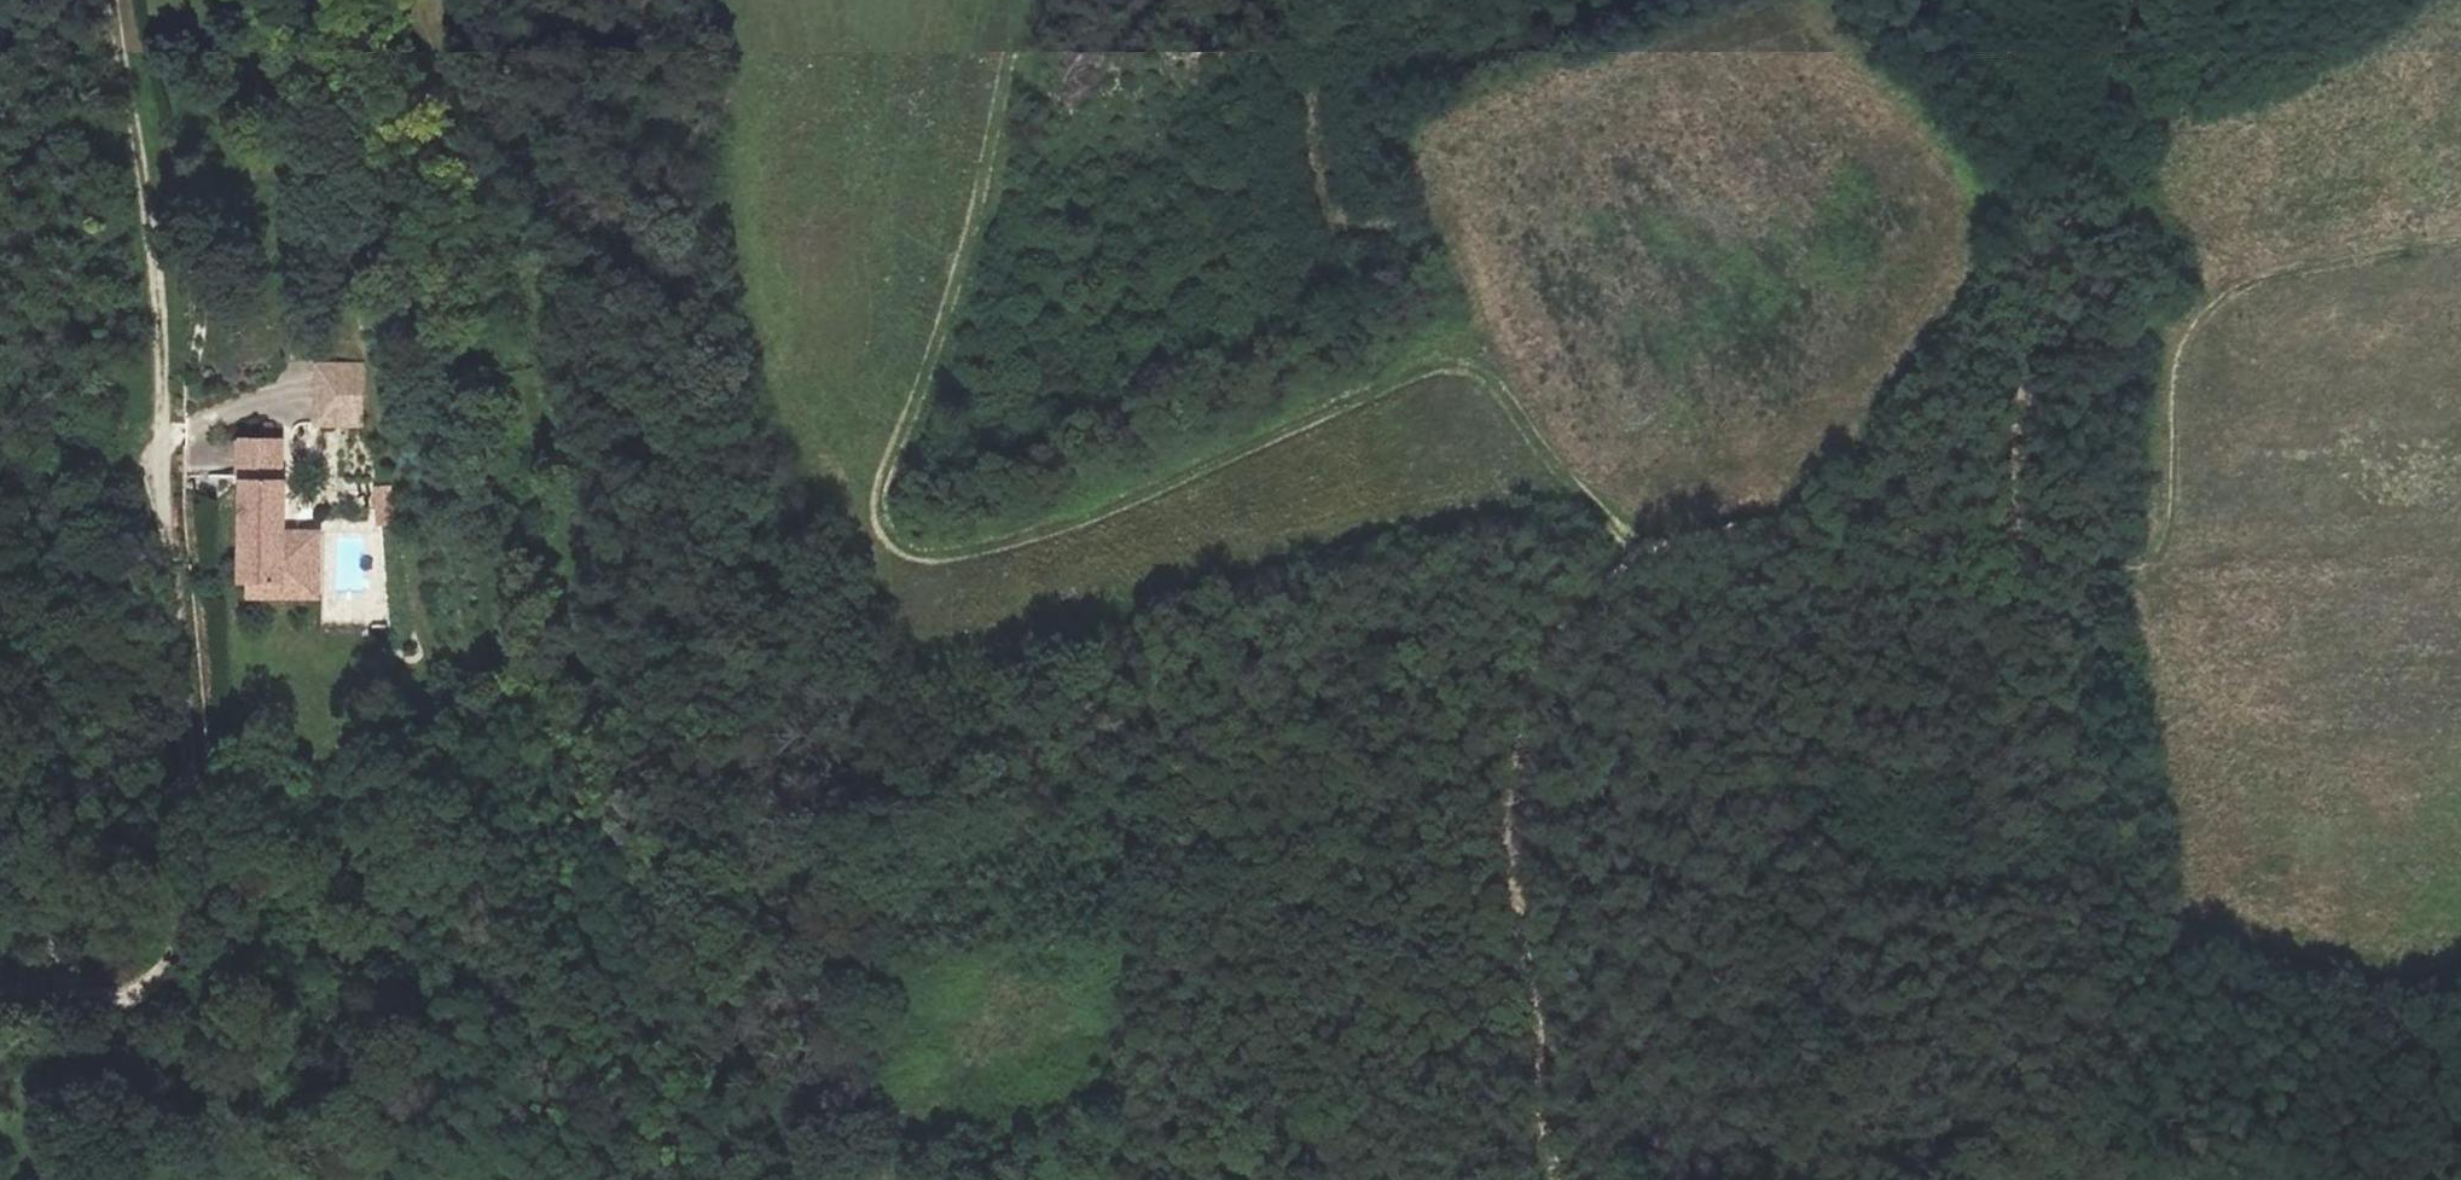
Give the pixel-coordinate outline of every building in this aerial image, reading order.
[(355,366),(319,365),(318,421),(354,421),(355,366)] [(252,565),(251,577),(302,578),(304,532),(288,531),(289,492),(285,482),(286,439),(246,437),(244,481),(248,481),(244,565),(252,565)] [(301,599),(302,578),(251,577),(251,598),(301,599)]
